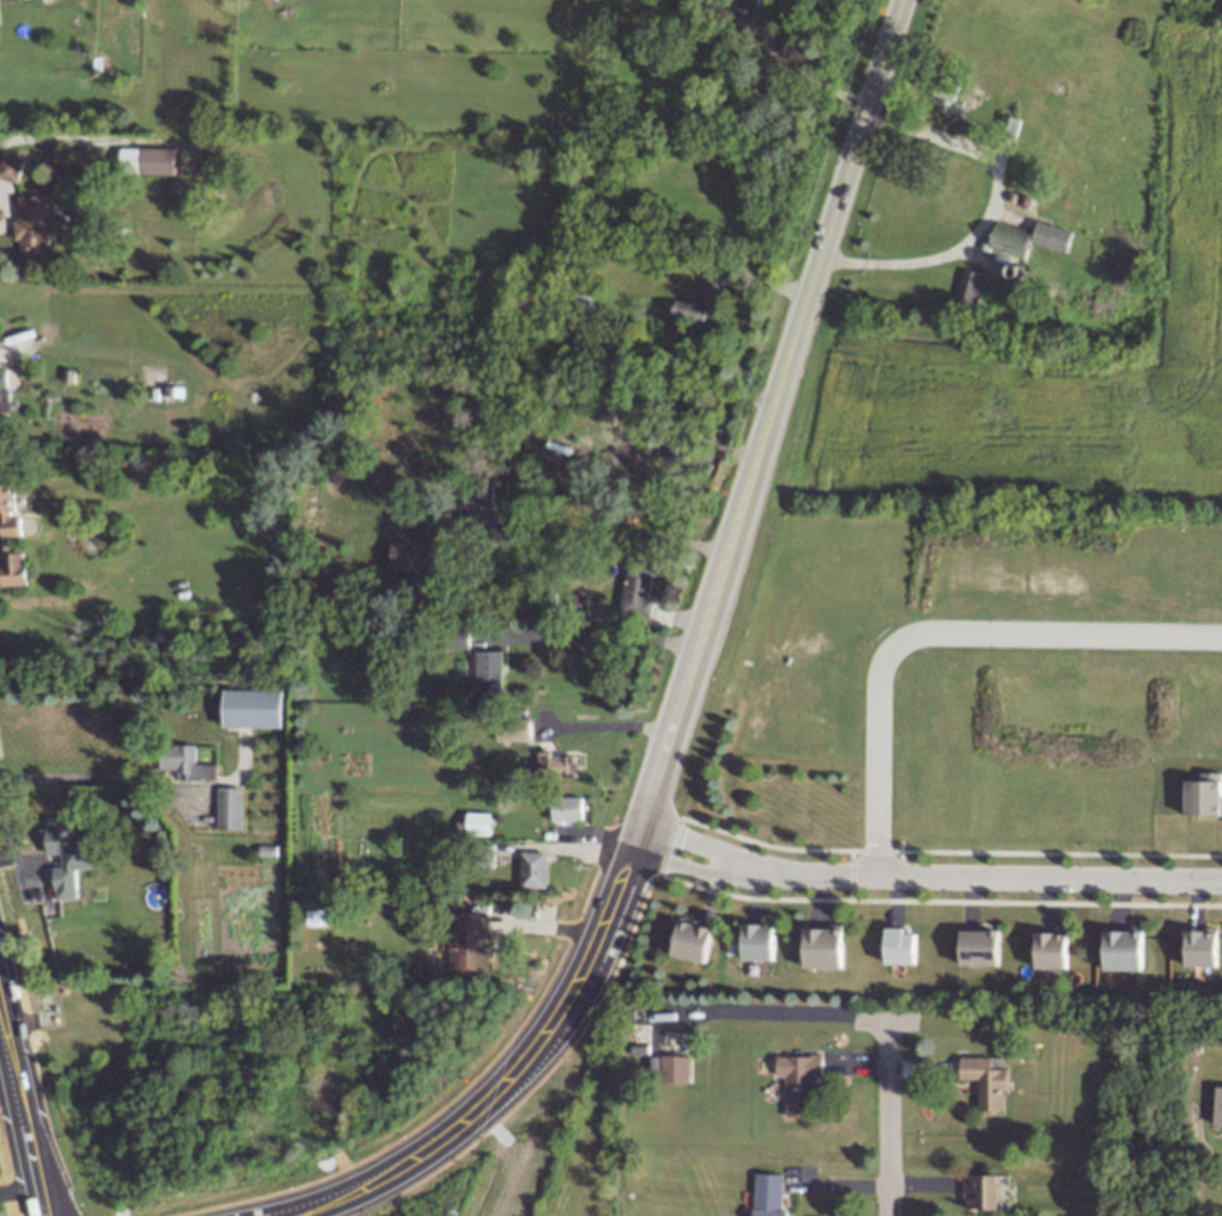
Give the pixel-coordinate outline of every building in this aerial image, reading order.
[(933,98),(948,101),(945,111),(962,117),(972,89),(939,78),(933,98)] [(1022,117),(1005,114),(998,137),(1014,142),(1022,117)] [(120,147),(120,172),(175,175),(175,148),(120,147)] [(21,168),(26,169),(28,163),(2,155),(0,161),(0,177),(17,182),(21,168)] [(17,195),(18,220),(14,220),(15,239),(20,239),(21,259),(47,258),(46,216),(55,216),(54,194),(17,195)] [(1040,222),(1034,241),(1068,253),(1074,232),(1040,222)] [(997,226),(991,242),(1026,254),(1032,237),(997,226)] [(673,320),(711,325),(714,305),(724,306),(728,272),(706,270),(702,303),(675,300),(673,320)] [(956,296),(976,302),(986,276),(967,270),(956,296)] [(595,308),(596,290),(578,289),(577,307),(595,308)] [(9,411),(8,368),(0,368),(0,411),(9,411)] [(26,584),(25,551),(10,552),(9,535),(22,535),(21,517),(15,517),(13,481),(0,482),(0,535),(2,585),(26,584)] [(494,507),(494,491),(464,490),(463,506),(494,507)] [(413,569),(413,586),(430,585),(429,543),(391,544),(392,569),(413,569)] [(620,611),(650,616),(652,603),(648,603),(654,564),(628,560),(620,611)] [(470,648),(470,629),(452,629),(451,647),(470,648)] [(504,650),(477,650),(476,695),(503,695),(504,650)] [(225,687),(225,726),(283,726),(284,689),(225,687)] [(218,779),(218,763),(197,763),(198,745),(162,744),(162,768),(179,769),(179,778),(218,779)] [(577,776),(577,753),(540,753),(540,770),(550,770),(550,776),(577,776)] [(1189,816),(1221,818),(1221,778),(1188,778),(1189,816)] [(243,829),(244,786),(219,786),(219,828),(243,829)] [(554,819),(583,820),(583,798),(555,797),(554,819)] [(468,835),(492,835),(492,812),(468,813),(468,835)] [(56,898),(78,897),(76,868),(99,867),(96,829),(74,831),(73,815),(46,816),(48,854),(61,853),(62,866),(54,866),(56,898)] [(548,887),(548,851),(522,851),(522,887),(548,887)] [(489,969),(490,912),(451,911),(450,968),(489,969)] [(677,919),(669,957),(708,966),(715,927),(677,919)] [(739,922),(739,962),(779,963),(779,923),(739,922)] [(882,927),(884,966),(922,968),(922,927),(882,927)] [(803,928),(803,968),(843,969),(843,929),(803,928)] [(961,928),(961,967),(999,968),(999,928),(961,928)] [(1031,929),(1031,968),(1070,969),(1070,929),(1031,929)] [(1104,929),(1104,969),(1143,970),(1143,931),(1104,929)] [(1180,931),(1181,970),(1220,972),(1220,932),(1180,931)] [(661,1054),(661,1081),(690,1082),(690,1055),(661,1054)] [(777,1054),(776,1076),(785,1076),(784,1115),(812,1116),(813,1076),(821,1076),(822,1055),(777,1054)] [(1003,1110),(1003,1091),(1008,1091),(1008,1068),(992,1068),(992,1056),(961,1056),(961,1079),(978,1078),(979,1110),(1003,1110)] [(787,1210),(781,1209),(782,1173),(754,1172),(753,1215),(787,1215),(787,1210)] [(998,1175),(965,1173),(964,1207),(997,1208),(998,1175)]
